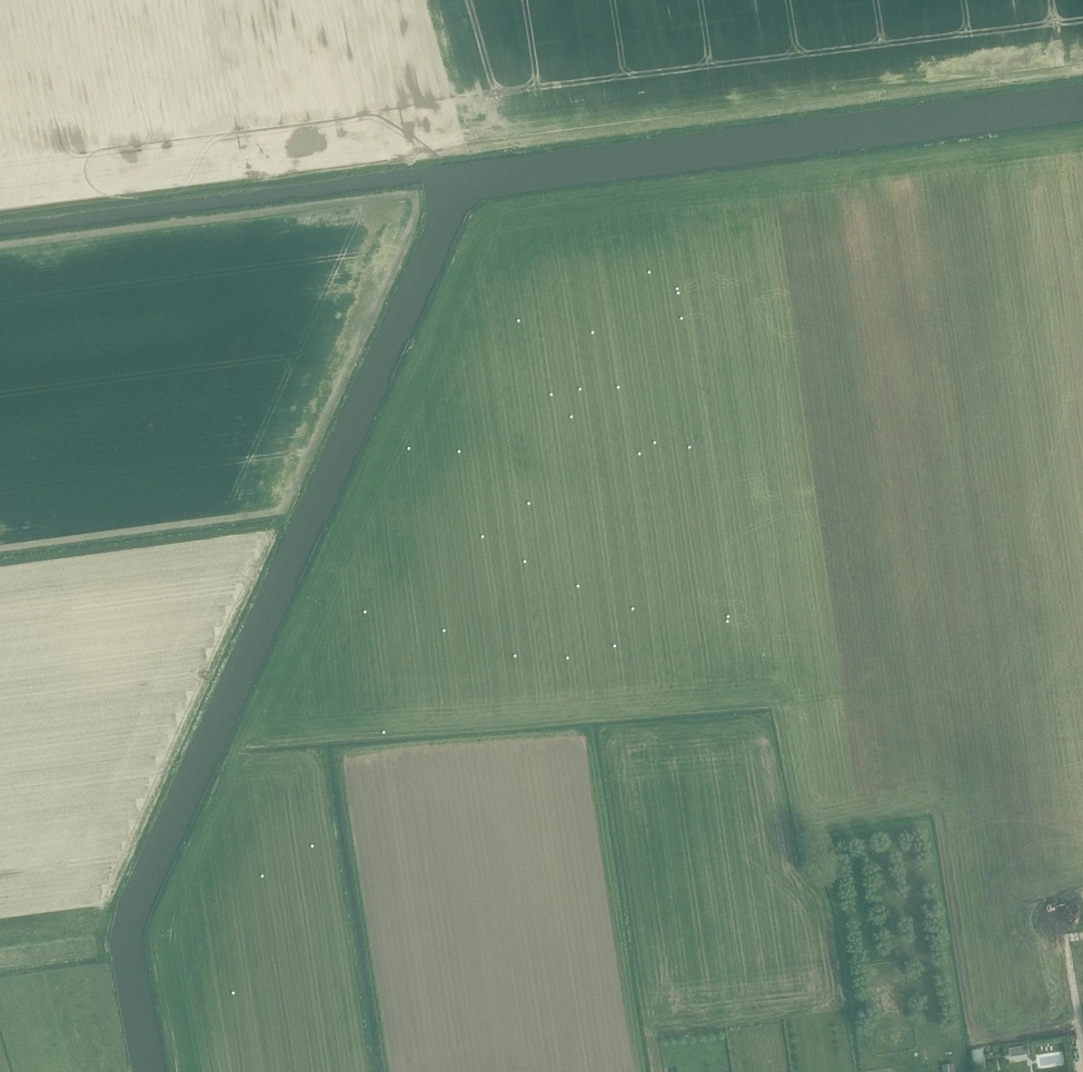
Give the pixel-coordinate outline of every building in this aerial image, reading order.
[(1035,1045),(1036,1059),(1053,1058),(1053,1044),(1035,1045)] [(1027,1046),(1018,1047),(1019,1055),(1028,1054),(1027,1046)] [(974,1071),(985,1069),(982,1049),(971,1050),(974,1071)] [(943,1071),(954,1071),(953,1063),(942,1065),(943,1071)]
